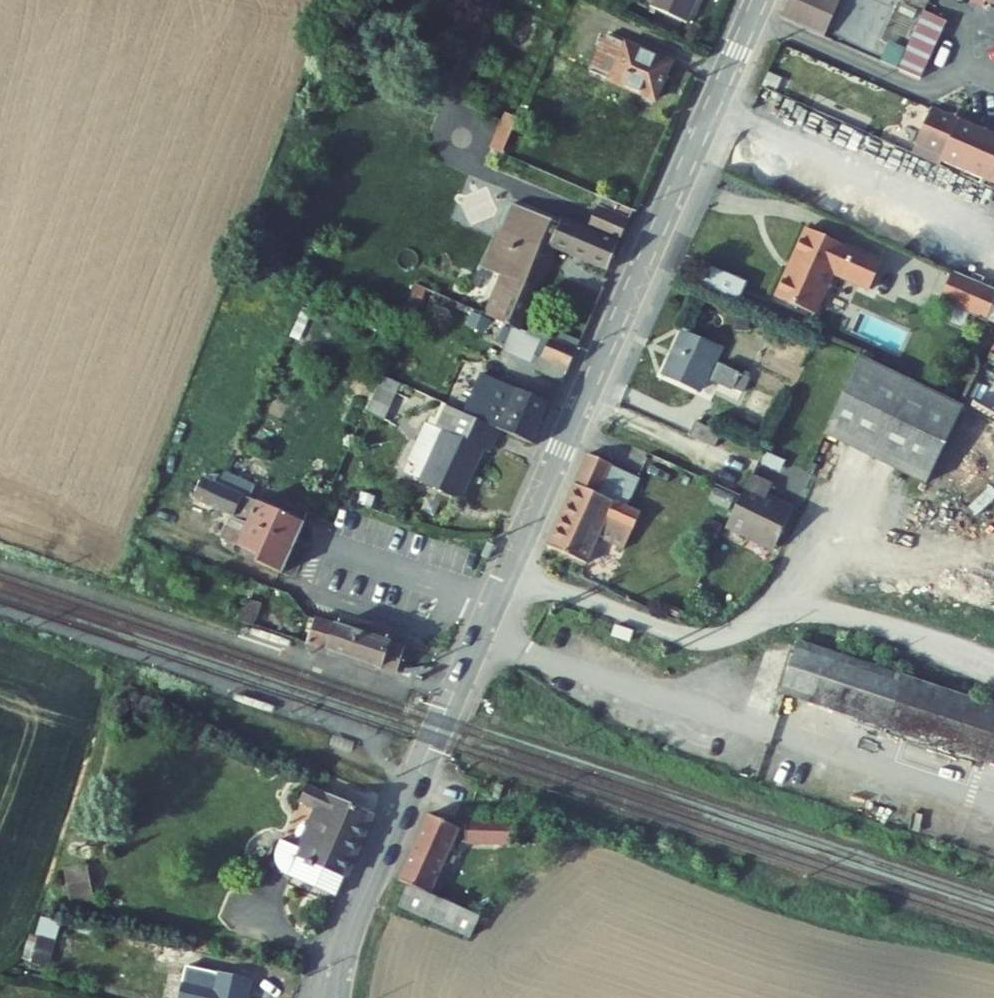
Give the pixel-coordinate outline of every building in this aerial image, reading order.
[(646,17),(685,33),(699,0),(653,0),(646,17)] [(781,17),(794,23),(823,36),(839,0),(788,0),(781,17)] [(915,8),(928,13),(933,0),(919,0),(915,8)] [(978,3),(986,7),(993,9),(993,7),(993,0),(978,0),(978,3)] [(667,75),(603,46),(611,28),(562,10),(556,30),(601,50),(586,82),(650,111),(667,75)] [(928,14),(927,17),(949,28),(952,24),(928,14)] [(927,17),(920,32),(943,42),(949,28),(927,17)] [(920,32),(914,45),(937,55),(943,42),(920,32)] [(911,52),(908,60),(931,69),(937,55),(914,45),(911,52)] [(908,60),(911,52),(897,46),(888,65),(902,72),(908,60)] [(908,60),(902,72),(925,82),(931,69),(908,60)] [(499,120),(484,157),(497,162),(513,126),(499,120)] [(936,123),(919,159),(937,167),(953,131),(936,123)] [(958,133),(953,131),(937,167),(943,170),(958,133)] [(981,144),(958,133),(943,170),(941,173),(964,184),(981,144)] [(981,144),(964,184),(986,194),(993,176),(993,149),(981,144)] [(986,194),(993,198),(993,176),(986,194)] [(622,218),(584,201),(572,234),(609,249),(622,218)] [(484,239),(486,246),(471,285),(495,295),(500,285),(509,289),(514,277),(504,272),(508,260),(520,265),(522,259),(531,233),(497,220),(490,225),(484,239)] [(531,233),(522,259),(520,265),(508,260),(504,272),(514,277),(509,289),(500,285),(495,295),(481,326),(511,339),(541,257),(597,278),(609,249),(572,234),(549,226),(544,238),(531,233)] [(883,275),(808,239),(793,269),(797,271),(791,285),(787,283),(775,306),(814,324),(834,284),(870,302),(883,275)] [(942,313),(987,333),(993,319),(993,301),(955,283),(942,313)] [(569,358),(527,339),(514,372),(554,389),(569,358)] [(723,360),(690,346),(675,385),(708,399),(723,360)] [(964,416),(863,370),(827,448),(926,495),(964,416)] [(756,384),(729,371),(724,385),(752,398),(756,384)] [(393,390),(374,381),(362,408),(381,417),(393,390)] [(544,413),(479,384),(475,392),(500,403),(492,421),(460,405),(454,420),(493,440),(525,456),(544,413)] [(484,460),(493,440),(454,420),(438,412),(427,435),(417,430),(394,480),(417,488),(415,492),(451,506),(475,455),(484,460)] [(718,439),(693,427),(686,440),(712,452),(718,439)] [(245,477),(258,483),(263,472),(245,464),(235,487),(240,489),(245,477)] [(640,488),(589,467),(546,559),(586,578),(601,543),(628,552),(639,524),(627,519),(640,488)] [(253,495),(258,483),(245,477),(240,489),(253,495)] [(766,477),(738,528),(783,548),(802,508),(775,497),(782,484),(766,477)] [(240,489),(235,487),(226,483),(220,495),(235,502),(240,489)] [(220,495),(205,488),(196,505),(191,502),(187,511),(232,530),(243,506),(235,502),(220,495)] [(235,502),(243,506),(232,530),(291,556),(302,532),(247,507),(253,495),(240,489),(235,502)] [(278,585),(291,556),(232,530),(223,551),(256,566),(253,573),(278,585)] [(586,578),(581,590),(600,598),(607,601),(628,552),(601,543),(586,578)] [(402,653),(314,623),(306,648),(394,678),(402,653)] [(614,625),(610,637),(630,643),(633,631),(614,625)] [(252,630),(249,639),(286,651),(290,643),(252,630)] [(960,704),(822,660),(805,709),(943,754),(960,704)] [(960,704),(943,754),(993,771),(993,715),(960,704)] [(264,887),(324,910),(360,826),(292,799),(286,814),(301,820),(280,866),(266,866),(260,877),(262,882),(264,887)] [(463,827),(428,813),(404,879),(437,892),(463,827)] [(521,821),(468,821),(468,845),(521,845),(521,821)] [(72,903),(94,901),(90,864),(69,866),(72,903)] [(437,892),(404,879),(398,901),(480,931),(487,912),(437,892)] [(44,918),(37,958),(53,961),(61,922),(44,918)] [(166,972),(163,984),(182,990),(188,977),(166,972)] [(193,978),(188,977),(182,990),(188,992),(193,978)] [(209,982),(206,997),(212,997),(231,997),(234,988),(209,982)]
